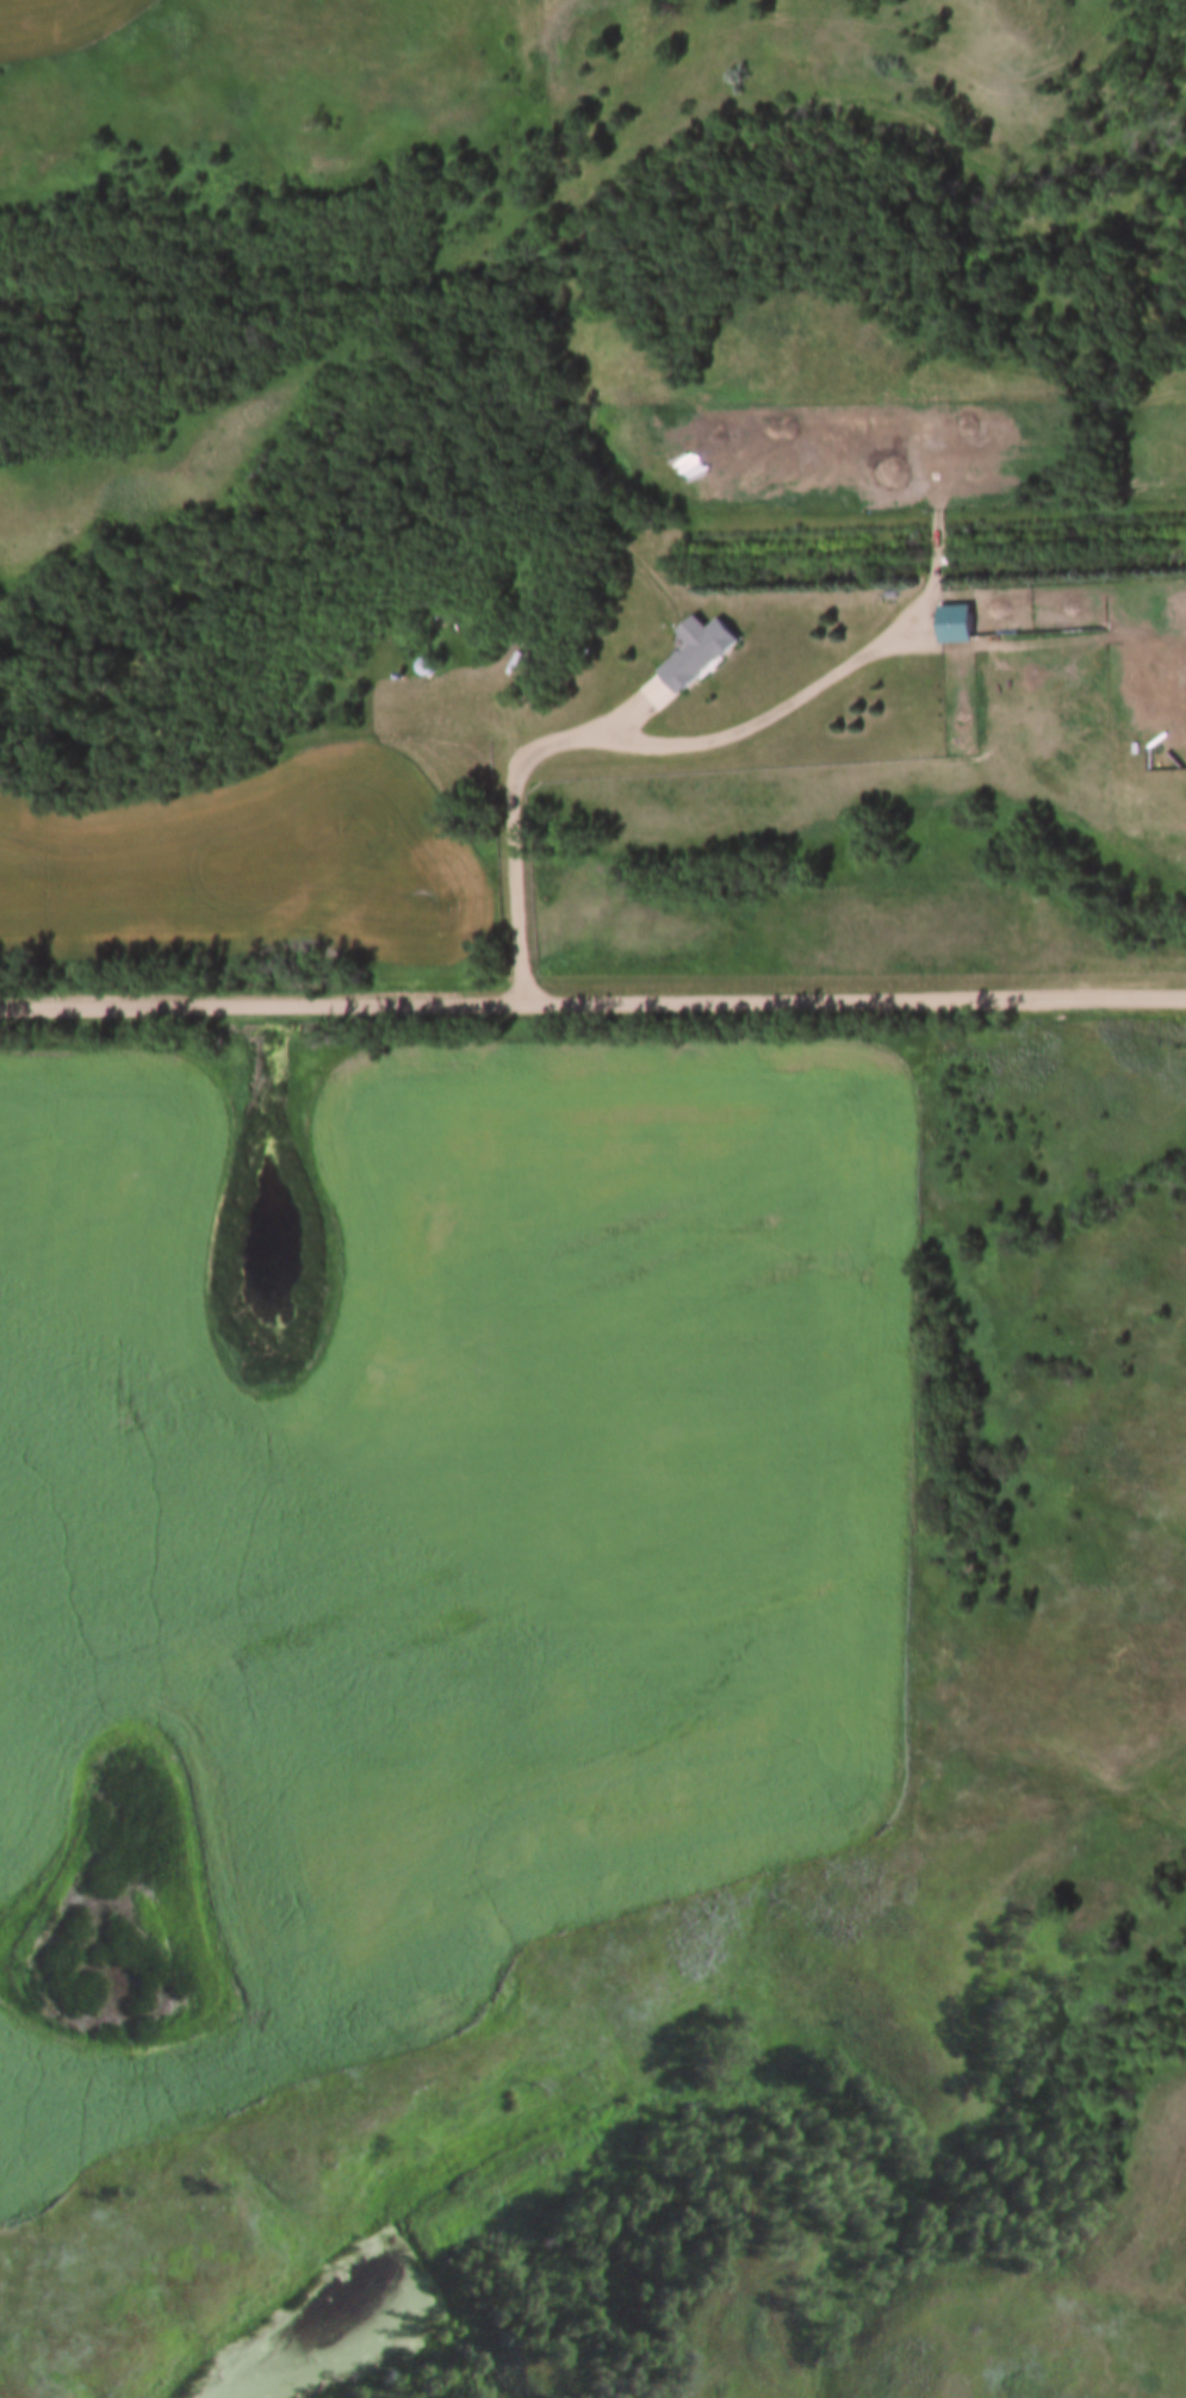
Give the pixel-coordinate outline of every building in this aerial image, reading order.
[(983,643),(983,605),(944,605),(944,643),(983,643)] [(752,640),(730,615),(668,669),(690,694),(752,640)] [(420,664),(428,678),(446,668),(437,654),(420,664)]
